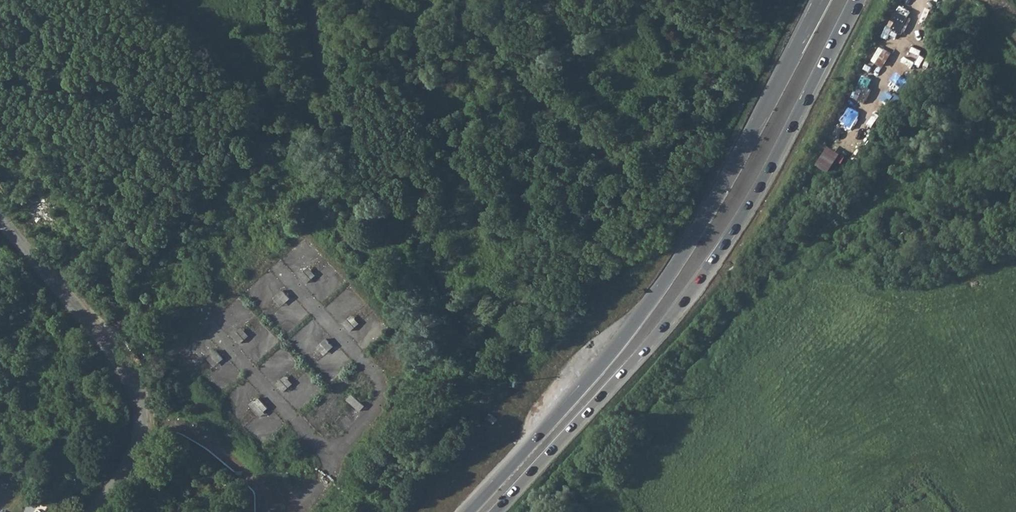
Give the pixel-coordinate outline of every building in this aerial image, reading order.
[(951,30),(959,16),(949,10),(941,24),(951,30)] [(890,86),(901,92),(908,81),(897,75),(890,86)] [(844,149),(856,156),(860,149),(863,151),(871,136),(855,128),(844,149)] [(304,271),(311,279),(316,275),(309,267),(304,271)] [(300,275),(307,283),(311,279),(304,271),(300,275)] [(278,294),(285,302),(290,298),(283,290),(278,294)] [(274,298),(281,306),(285,302),(278,294),(274,298)] [(348,319),(355,327),(359,323),(352,315),(348,319)] [(343,323),(350,331),(355,327),(348,319),(343,323)] [(237,331),(245,339),(249,335),(242,327),(237,331)] [(233,335),(240,343),(245,339),(237,331),(233,335)] [(326,339),(322,343),(329,351),(333,347),(326,339)] [(317,347),(324,355),(329,351),(322,343),(317,347)] [(222,358),(211,348),(203,356),(214,367),(222,358)] [(281,379),(288,387),(293,383),(286,376),(281,379)] [(277,383),(284,391),(288,387),(281,379),(277,383)] [(364,406),(350,394),(345,399),(360,412),(364,406)] [(268,409),(256,397),(247,406),(259,417),(268,409)]
